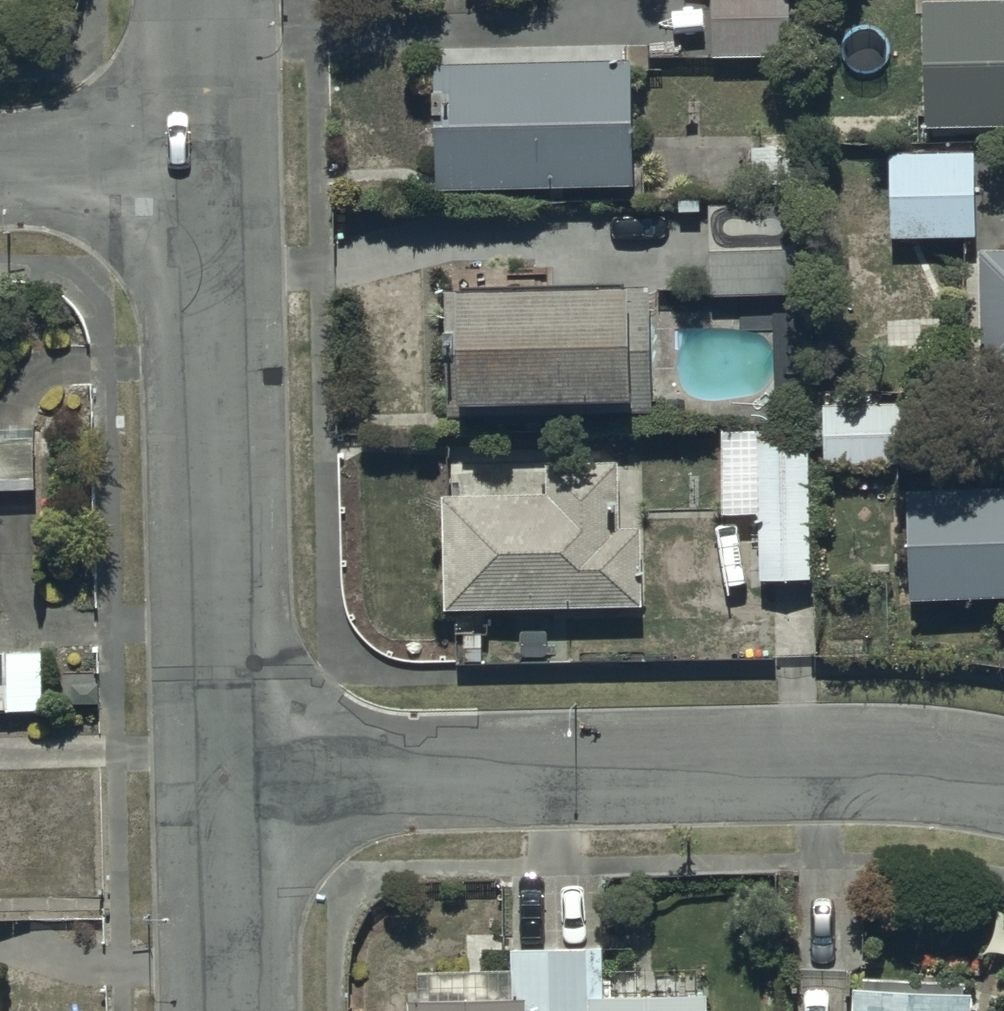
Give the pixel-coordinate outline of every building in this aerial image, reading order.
[(705,58),(782,59),(783,0),(706,0),(705,58)] [(914,6),(917,129),(1003,127),(1003,4),(914,6)] [(623,193),(621,64),(422,67),(424,196),(623,193)] [(968,151),(880,152),(881,239),(969,239),(968,151)] [(772,207),(702,207),(701,298),(771,298),(772,207)] [(1003,372),(1003,250),(968,251),(971,372),(1003,372)] [(437,298),(441,412),(596,410),(596,418),(642,417),(641,289),(611,289),(611,296),(437,298)] [(815,403),(815,465),(901,465),(900,403),(815,403)] [(802,431),(749,431),(749,580),(802,580),(802,431)] [(28,492),(28,433),(0,433),(0,492),(28,492)] [(434,499),(434,610),(633,607),(632,528),(611,528),(611,519),(616,519),(616,495),(609,495),(608,466),(540,467),(541,498),(434,499)] [(893,492),(898,601),(1003,598),(1003,488),(893,492)] [(37,713),(37,655),(0,656),(0,713),(37,713)] [(397,1010),(699,1010),(699,997),(691,997),(691,965),(605,966),(605,945),(502,946),(503,970),(410,970),(410,1000),(397,1000),(397,1010)] [(961,983),(842,980),(842,1010),(960,1010),(961,983)]
